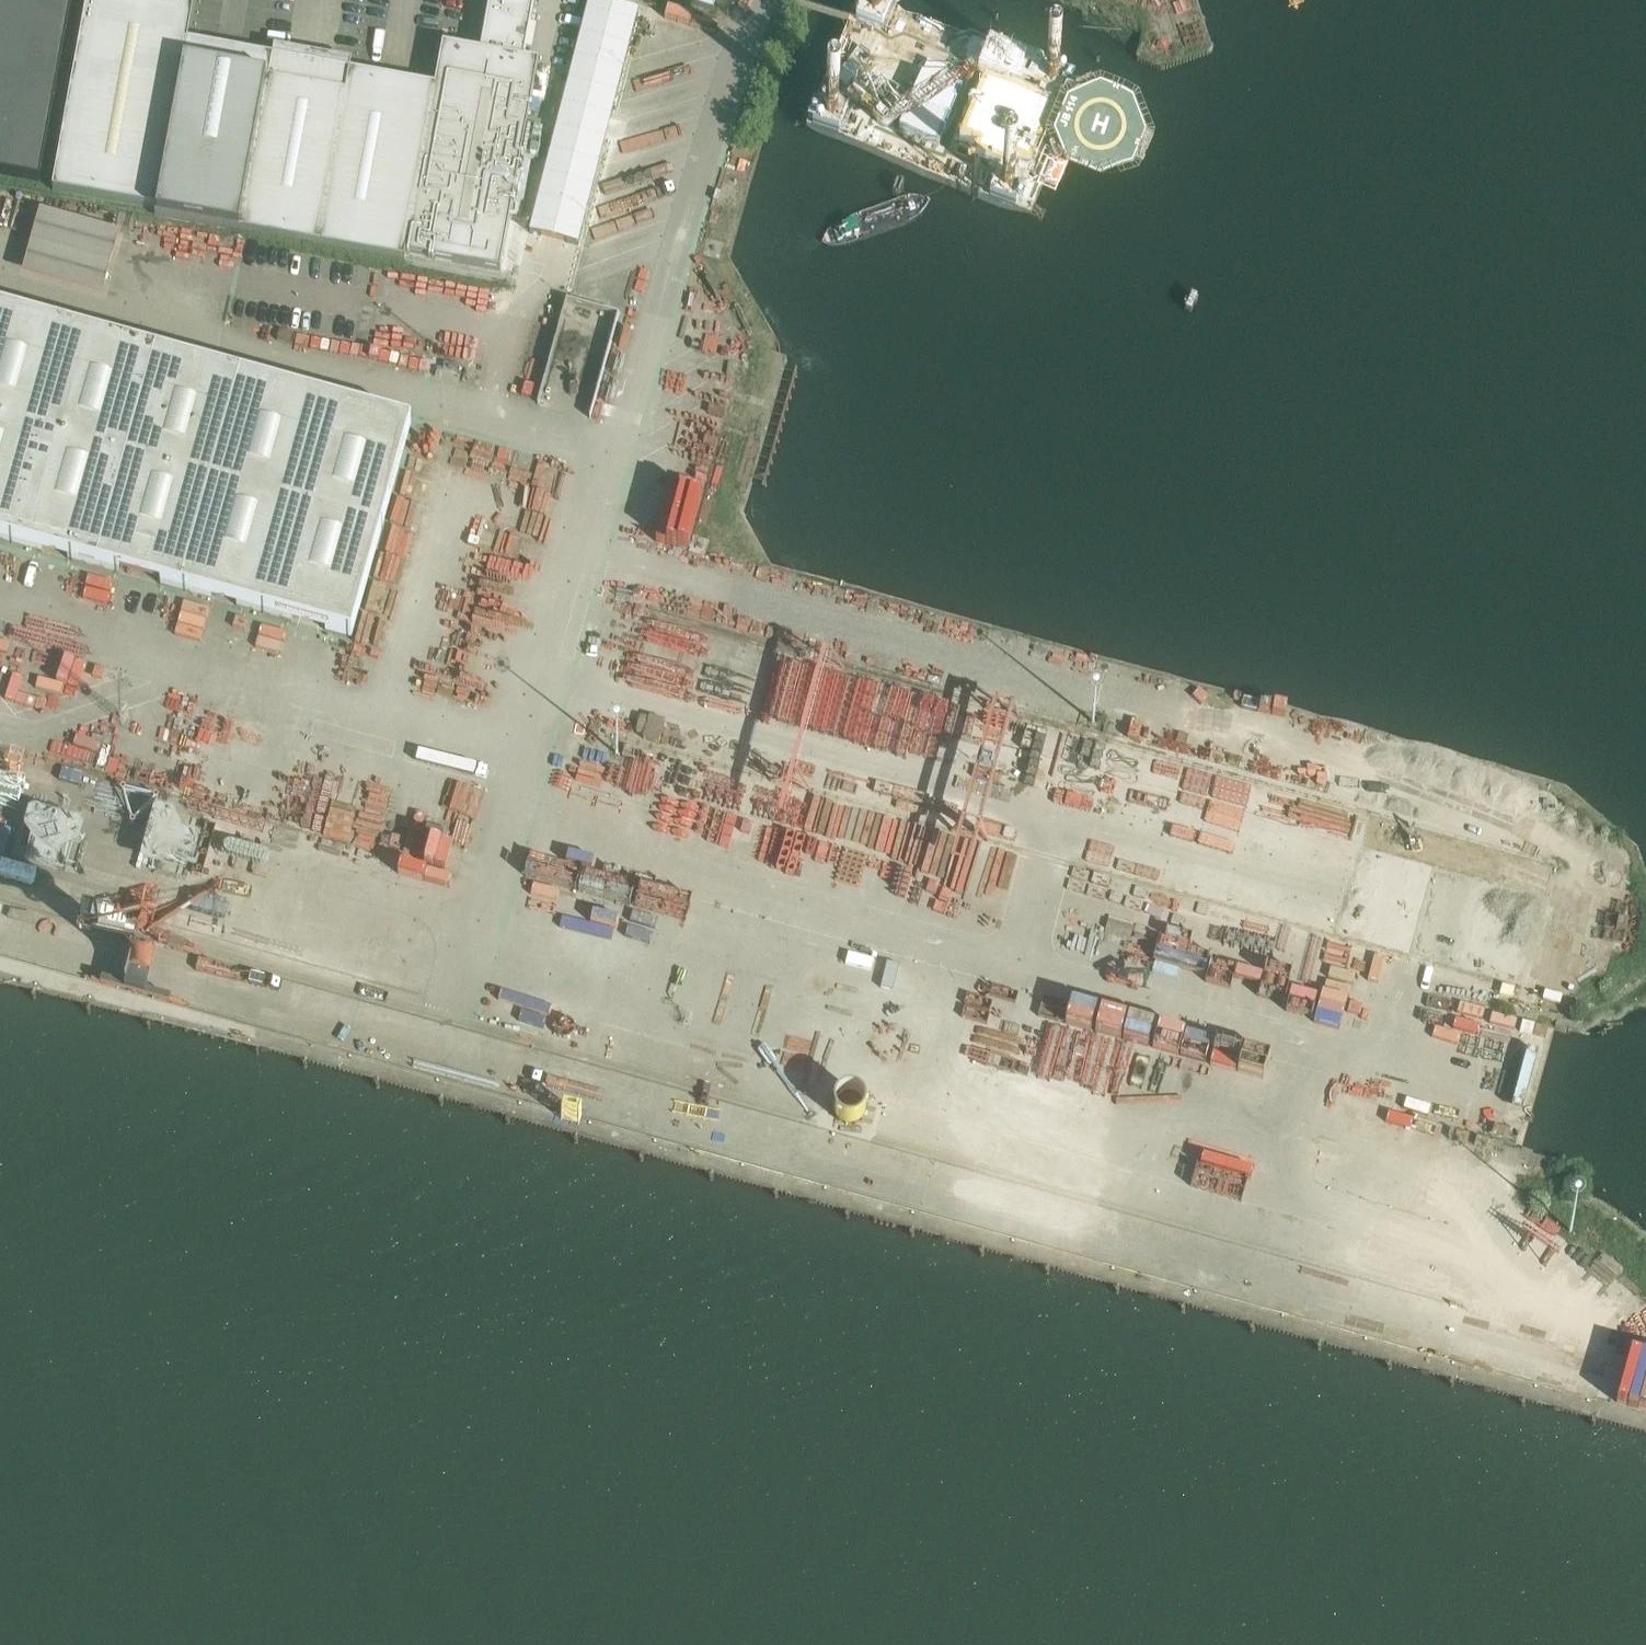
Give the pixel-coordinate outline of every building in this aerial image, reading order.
[(41,184),(74,0),(0,0),(0,177),(41,184)] [(52,192),(156,211),(154,217),(404,263),(405,256),(500,274),(538,65),(523,62),(534,0),(490,0),(480,54),(442,47),(435,89),(349,74),(350,71),(350,67),(337,64),(338,62),(274,50),(272,60),(187,44),(195,2),(184,0),(87,0),(52,192)] [(526,216),(573,228),(630,0),(628,0),(583,0),(526,216)] [(711,12),(716,0),(669,0),(711,12)] [(105,295),(122,231),(42,210),(25,274),(105,295)] [(351,639),(410,426),(0,311),(0,541),(351,639)] [(603,762),(611,738),(581,728),(573,752),(603,762)] [(426,826),(424,835),(445,841),(448,832),(426,826)] [(1169,1110),(1173,1085),(1135,1079),(1131,1104),(1169,1110)]
